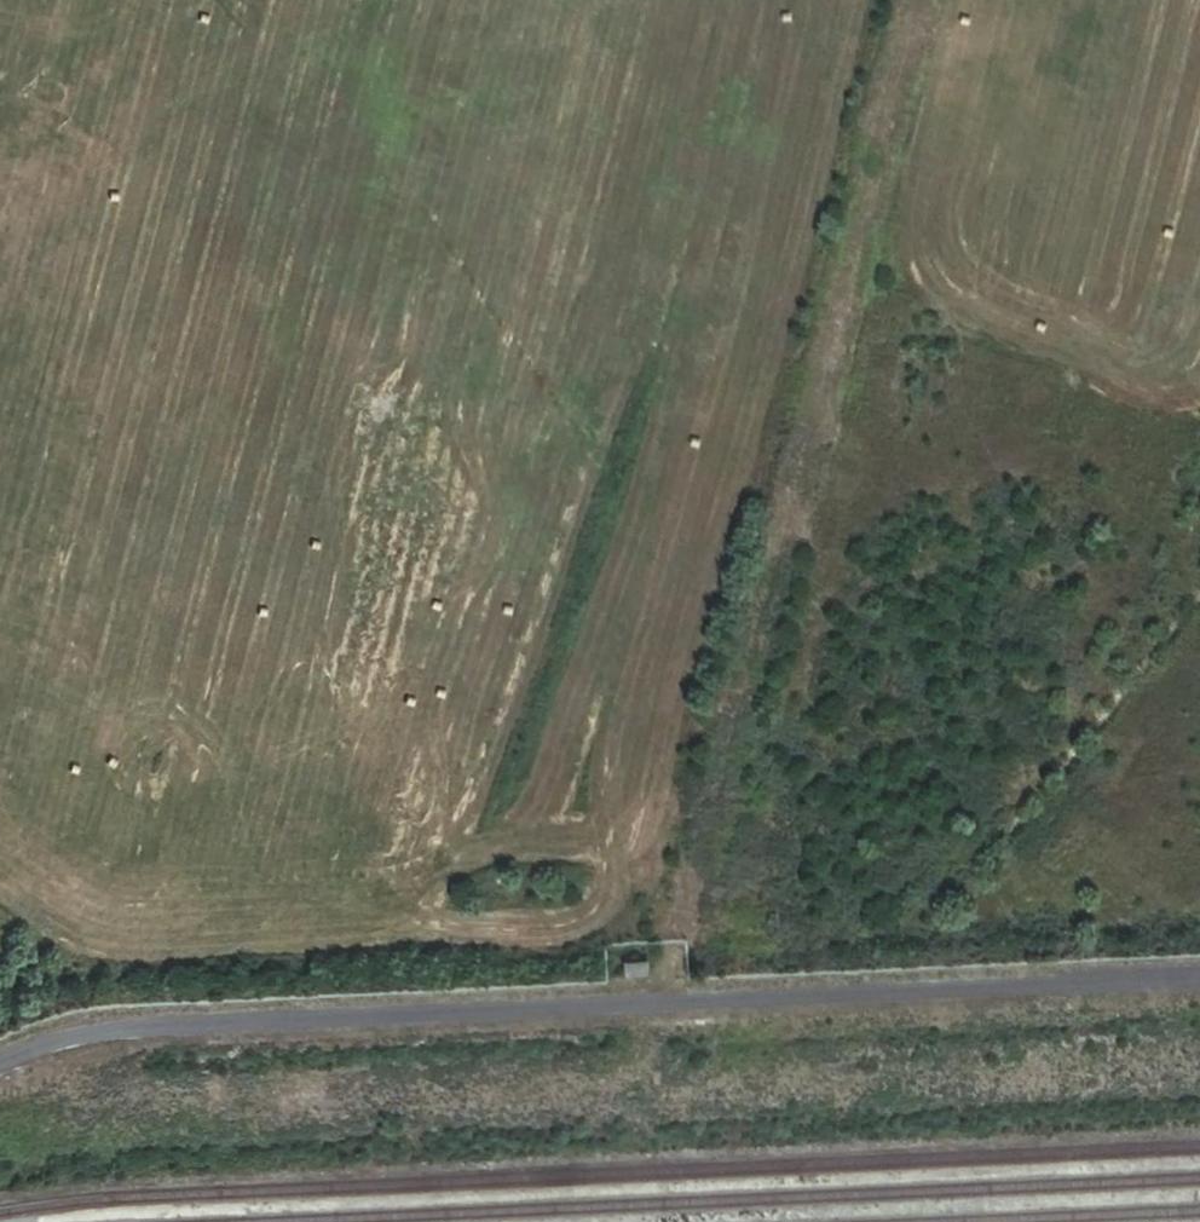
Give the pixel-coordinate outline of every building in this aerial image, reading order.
[(647,958),(622,961),(624,975),(649,973),(647,958)]
